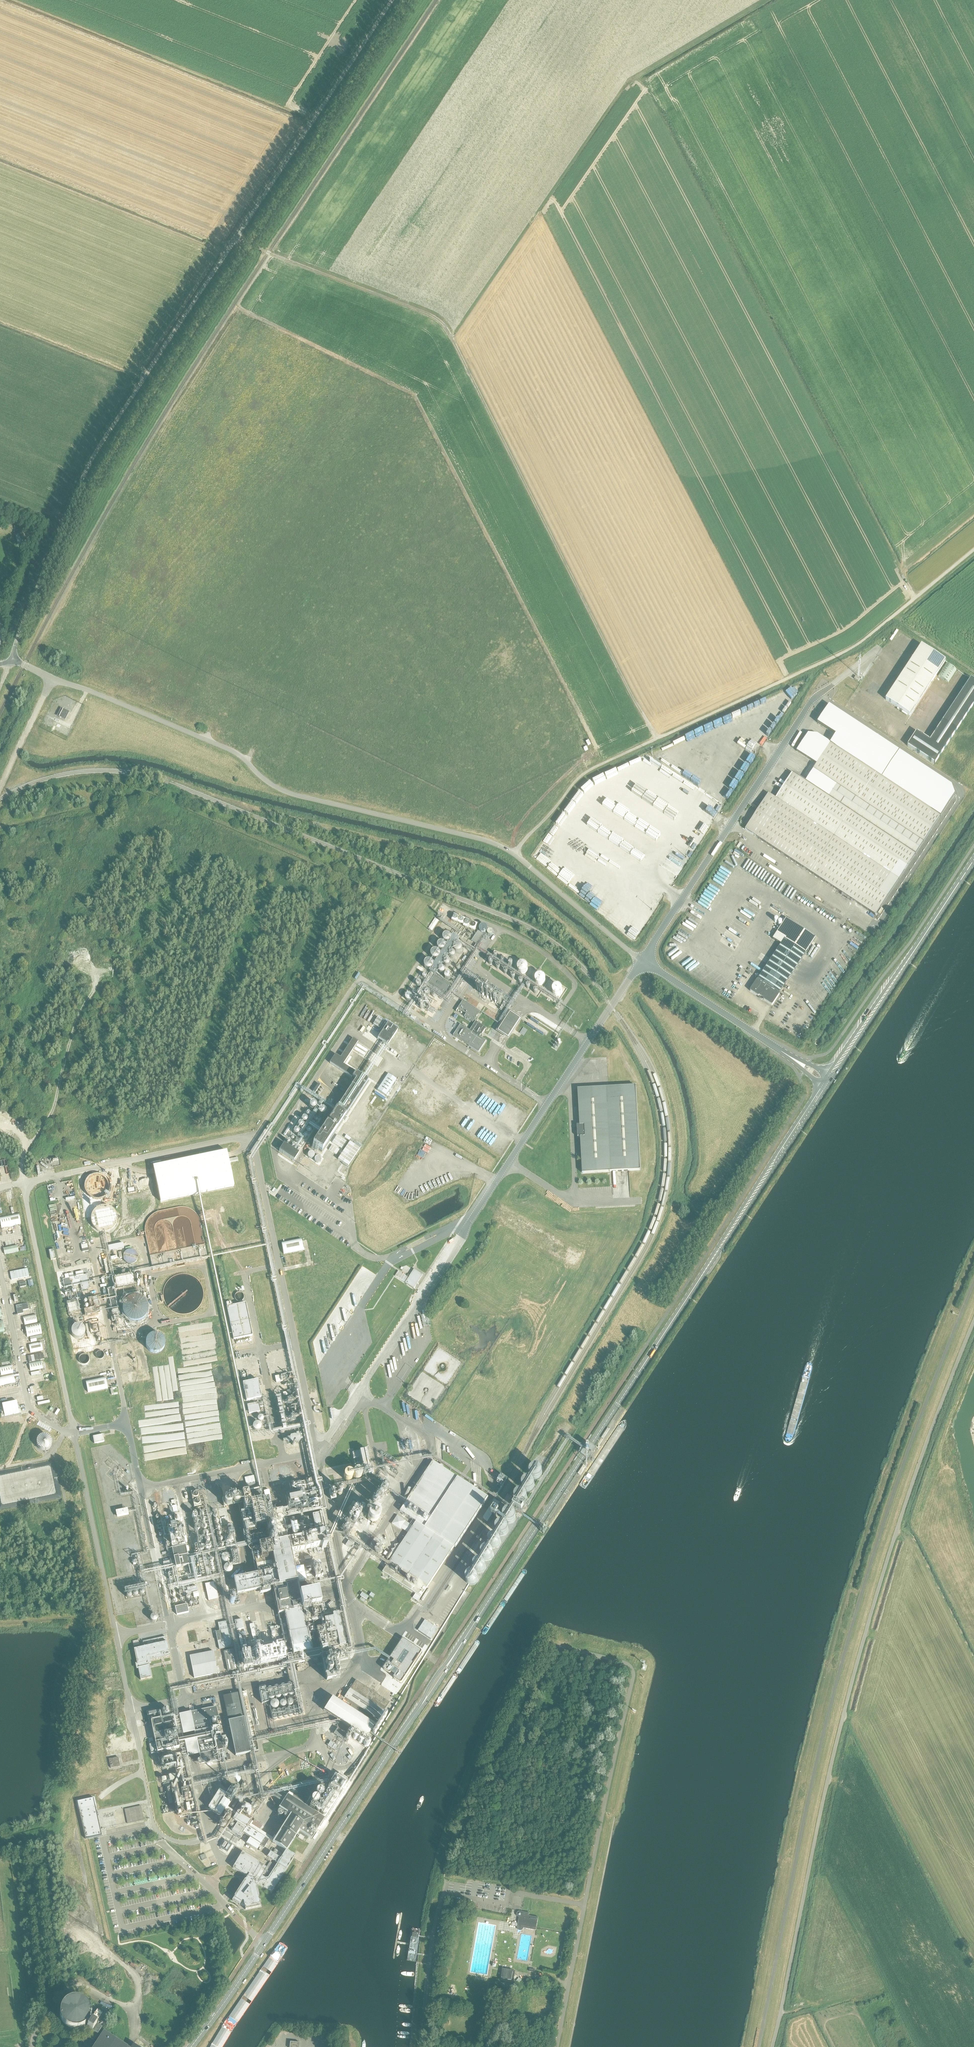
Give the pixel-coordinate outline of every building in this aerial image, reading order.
[(24,529),(23,526),(17,528),(18,531),(14,532),(18,546),(22,543),(21,542),(27,541),(27,540),(29,539),(29,537),(27,529),(24,529)] [(945,661),(921,645),(886,700),(910,715),(945,661)] [(946,662),(939,676),(950,682),(957,668),(946,662)] [(916,732),(907,746),(935,764),(973,704),(973,680),(971,678),(930,740),(916,732)] [(745,829),(746,830),(875,915),(899,880),(915,854),(934,825),(954,794),(952,785),(829,706),(817,724),(835,735),(830,743),(817,735),(808,734),(796,751),(816,764),(813,769),(813,770),(805,782),(792,773),(799,778),(792,787),(782,803),(768,794),(754,816),(750,821),(745,829)] [(57,716),(65,720),(69,713),(61,709),(57,716)] [(630,767),(653,758),(651,753),(638,758),(639,759),(628,764),(630,767)] [(673,764),(669,771),(680,777),(684,770),(673,764)] [(615,769),(604,774),(606,779),(617,774),(615,769)] [(594,785),(605,779),(603,775),(591,780),(594,785)] [(660,777),(655,786),(675,799),(686,783),(680,779),(675,787),(660,777)] [(573,801),(576,803),(583,793),(580,791),(573,801)] [(643,811),(629,831),(633,834),(647,814),(643,811)] [(701,839),(705,831),(698,826),(693,834),(701,839)] [(585,837),(591,841),(594,837),(587,833),(585,837)] [(588,848),(591,844),(583,839),(581,843),(588,848)] [(733,855),(741,858),(743,853),(736,850),(733,855)] [(634,911),(646,920),(653,911),(644,904),(639,910),(636,907),(634,911)] [(470,927),(472,919),(455,914),(453,920),(466,923),(465,926),(470,927)] [(433,930),(440,920),(436,917),(429,927),(433,930)] [(750,990),(750,991),(771,1005),(772,1005),(773,1005),(779,995),(779,994),(779,993),(783,988),(806,953),(816,938),(786,918),(773,939),(781,944),(758,979),(757,979),(757,980),(751,988),(750,990)] [(484,935),(478,931),(472,941),(478,945),(484,935)] [(445,934),(445,941),(453,942),(453,934),(445,934)] [(446,951),(449,943),(442,941),(439,948),(446,951)] [(437,960),(444,955),(439,948),(432,953),(437,960)] [(519,961),(519,966),(520,966),(520,972),(529,972),(529,966),(530,966),(530,962),(519,961)] [(545,972),(535,976),(540,986),(549,981),(545,972)] [(430,984),(445,994),(451,986),(435,976),(430,984)] [(559,984),(553,990),(560,996),(566,990),(559,984)] [(473,1023),(479,1013),(462,1002),(458,1009),(466,1014),(464,1017),(473,1023)] [(387,1046),(398,1029),(379,1017),(373,1025),(382,1031),(377,1039),(387,1046)] [(480,1037),(481,1034),(482,1035),(486,1028),(476,1021),(470,1030),(461,1024),(453,1036),(478,1052),(479,1053),(479,1052),(486,1041),(480,1037)] [(321,1152),(368,1081),(343,1065),(358,1042),(353,1039),(340,1058),(335,1055),(329,1063),(356,1080),(312,1146),(321,1152)] [(386,1096),(396,1079),(388,1074),(377,1090),(386,1096)] [(640,1170),(635,1086),(577,1089),(579,1125),(577,1125),(577,1137),(580,1137),(582,1173),(640,1170)] [(526,1110),(522,1116),(528,1119),(531,1113),(526,1110)] [(279,1151),(294,1161),(299,1154),(284,1144),(279,1151)] [(332,1145),(328,1150),(336,1155),(339,1150),(332,1145)] [(154,1168),(161,1201),(233,1186),(226,1153),(227,1153),(226,1151),(153,1167),(153,1168),(154,1168)] [(128,1187),(126,1187),(128,1193),(135,1191),(134,1186),(131,1187),(130,1183),(127,1183),(128,1187)] [(119,1221),(117,1211),(95,1214),(96,1219),(93,1219),(94,1223),(97,1223),(97,1225),(101,1225),(101,1227),(114,1225),(114,1222),(119,1221)] [(21,1224),(18,1213),(0,1217),(0,1223),(1,1228),(21,1224)] [(305,1250),(303,1238),(283,1242),(285,1253),(305,1250)] [(18,1251),(17,1245),(3,1248),(4,1254),(18,1251)] [(138,1258),(138,1256),(138,1255),(138,1253),(137,1252),(136,1251),(135,1250),(134,1249),(132,1249),(131,1249),(130,1249),(128,1249),(127,1250),(126,1251),(125,1252),(124,1253),(124,1254),(124,1256),(124,1258),(124,1259),(125,1260),(126,1261),(127,1262),(128,1263),(129,1263),(131,1263),(132,1263),(133,1263),(135,1262),(136,1261),(137,1260),(138,1259),(138,1258)] [(415,1256),(408,1264),(411,1266),(418,1259),(415,1256)] [(119,1259),(110,1261),(112,1268),(120,1266),(119,1259)] [(399,1271),(395,1276),(405,1283),(414,1289),(423,1275),(414,1269),(409,1277),(399,1271)] [(90,1288),(88,1274),(78,1276),(81,1290),(90,1288)] [(115,1289),(135,1285),(133,1274),(115,1277),(116,1285),(115,1285),(115,1289)] [(145,1300),(145,1297),(132,1295),(130,1300),(123,1299),(121,1304),(125,1306),(123,1316),(127,1318),(127,1320),(133,1323),(137,1324),(138,1321),(145,1322),(149,1313),(151,1302),(145,1300)] [(78,1302),(69,1304),(70,1312),(80,1311),(78,1302)] [(234,1340),(253,1336),(246,1303),(232,1306),(231,1302),(226,1303),(227,1307),(227,1308),(234,1340)] [(16,1311),(29,1309),(28,1303),(15,1305),(16,1311)] [(24,1325),(37,1322),(35,1314),(23,1317),(24,1325)] [(41,1334),(39,1323),(24,1326),(27,1337),(41,1334)] [(86,1334),(86,1332),(86,1331),(85,1330),(85,1328),(84,1327),(83,1326),(81,1325),(80,1325),(79,1325),(77,1325),(76,1325),(74,1326),(73,1327),(72,1328),(71,1329),(71,1331),(70,1332),(70,1334),(71,1336),(72,1337),(73,1338),(74,1339),(75,1340),(77,1340),(78,1340),(79,1340),(81,1340),(82,1339),(84,1338),(85,1337),(85,1335),(86,1334)] [(147,1335),(149,1352),(166,1351),(165,1333),(147,1335)] [(30,1352),(42,1350),(41,1342),(28,1344),(30,1352)] [(88,1361),(88,1359),(88,1358),(87,1356),(86,1356),(84,1355),(83,1356),(81,1356),(80,1358),(80,1359),(80,1361),(81,1362),(81,1363),(83,1363),(84,1364),(86,1363),(87,1363),(88,1362),(88,1361)] [(30,1371),(43,1368),(41,1360),(28,1363),(30,1371)] [(0,1368),(0,1371),(1,1377),(14,1374),(12,1365),(0,1368)] [(15,1382),(14,1375),(1,1377),(0,1377),(0,1385),(15,1382)] [(88,1391),(109,1388),(107,1377),(87,1380),(88,1391)] [(246,1401),(261,1398),(257,1380),(242,1383),(246,1401)] [(18,1409),(16,1401),(0,1404),(0,1413),(18,1409)] [(249,1414),(260,1411),(258,1403),(247,1405),(249,1414)] [(260,1431),(264,1425),(258,1420),(254,1426),(260,1431)] [(94,1435),(95,1443),(106,1441),(105,1433),(94,1435)] [(52,1445),(52,1444),(52,1443),(51,1441),(51,1440),(50,1439),(49,1438),(48,1438),(47,1438),(45,1438),(44,1438),(43,1438),(42,1439),(41,1439),(40,1441),(40,1442),(39,1443),(39,1444),(39,1445),(40,1446),(41,1448),(41,1449),(42,1449),(44,1450),(45,1450),(46,1450),(48,1450),(49,1449),(50,1448),(51,1447),(52,1446),(52,1445)] [(370,1467),(366,1449),(353,1451),(355,1458),(362,1456),(365,1468),(370,1467)] [(385,1569),(384,1571),(416,1592),(412,1598),(418,1601),(454,1546),(487,1496),(474,1488),(432,1461),(431,1463),(414,1488),(399,1511),(416,1522),(413,1526),(409,1533),(385,1569)] [(541,1472),(541,1471),(541,1470),(540,1468),(539,1467),(538,1467),(536,1466),(535,1467),(533,1468),(532,1468),(531,1469),(531,1471),(531,1473),(532,1475),(533,1476),(534,1476),(536,1477),(538,1476),(539,1475),(540,1475),(541,1473),(541,1472)] [(354,1478),(354,1476),(354,1475),(354,1474),(353,1472),(352,1472),(351,1471),(349,1471),(348,1471),(347,1471),(346,1472),(345,1473),(344,1474),(344,1476),(344,1478),(345,1480),(347,1481),(348,1481),(349,1481),(351,1481),(352,1480),(353,1480),(354,1479),(354,1478)] [(364,1477),(364,1476),(364,1474),(363,1472),(362,1471),(361,1471),(359,1471),(358,1471),(356,1472),(355,1474),(355,1476),(356,1477),(357,1479),(358,1480),(360,1480),(361,1480),(363,1479),(364,1477)] [(534,1484),(534,1483),(534,1482),(534,1481),(533,1480),(533,1479),(531,1478),(530,1478),(529,1478),(528,1478),(527,1478),(526,1479),(525,1480),(524,1481),(524,1483),(524,1485),(525,1486),(526,1487),(527,1488),(529,1488),(531,1488),(532,1487),(533,1486),(534,1485),(534,1484)] [(291,1490),(314,1486),(313,1480),(290,1483),(291,1490)] [(527,1496),(527,1495),(527,1493),(526,1492),(526,1491),(524,1490),(523,1490),(522,1490),(520,1490),(518,1491),(517,1493),(517,1495),(517,1496),(517,1497),(518,1498),(519,1498),(520,1499),(522,1500),(524,1499),(525,1499),(526,1498),(527,1496)] [(258,1491),(241,1495),(245,1512),(241,1513),(245,1531),(267,1526),(279,1585),(297,1581),(291,1552),(322,1546),(322,1549),(326,1548),(326,1545),(329,1544),(326,1532),(325,1532),(325,1531),(322,1514),(312,1516),(316,1534),(289,1540),(287,1528),(286,1528),(282,1511),(271,1513),(268,1502),(250,1505),(250,1499),(260,1497),(258,1491)] [(312,1498),(310,1498),(312,1509),(317,1508),(317,1505),(319,1505),(317,1496),(317,1492),(311,1493),(312,1498)] [(289,1497),(290,1507),(302,1506),(302,1501),(306,1500),(305,1495),(289,1497)] [(382,1519),(382,1516),(382,1515),(382,1514),(381,1513),(380,1512),(379,1511),(378,1510),(377,1510),(376,1510),(375,1510),(373,1510),(372,1511),(371,1512),(370,1513),(369,1514),(369,1515),(369,1516),(369,1518),(370,1519),(370,1520),(371,1521),(372,1522),(373,1523),(375,1523),(376,1523),(377,1523),(378,1523),(380,1522),(381,1521),(382,1520),(382,1519)] [(515,1518),(515,1516),(515,1515),(515,1514),(514,1513),(513,1512),(512,1511),(510,1511),(508,1512),(506,1513),(506,1514),(505,1515),(505,1516),(505,1518),(506,1520),(508,1521),(509,1521),(510,1521),(511,1521),(512,1521),(514,1520),(514,1519),(515,1518)] [(398,1515),(393,1523),(408,1532),(413,1524),(398,1515)] [(507,1529),(507,1528),(507,1527),(507,1526),(506,1524),(505,1524),(504,1523),(503,1523),(502,1523),(500,1523),(498,1524),(498,1525),(497,1526),(497,1528),(497,1530),(498,1531),(499,1532),(500,1533),(502,1533),(504,1533),(505,1532),(506,1531),(507,1530),(507,1529)] [(363,1535),(363,1534),(363,1532),(363,1531),(362,1530),(361,1529),(361,1528),(359,1528),(358,1527),(357,1527),(356,1527),(355,1528),(354,1528),(353,1529),(352,1530),(351,1531),(351,1532),(351,1534),(351,1535),(351,1536),(352,1537),(353,1538),(354,1539),(355,1539),(356,1540),(357,1540),(358,1540),(359,1539),(361,1539),(362,1538),(362,1537),(363,1536),(363,1535)] [(346,1544),(351,1547),(355,1543),(349,1539),(346,1544)] [(230,1559),(230,1558),(230,1556),(230,1555),(229,1554),(228,1553),(227,1553),(225,1553),(224,1553),(223,1553),(222,1554),(221,1555),(221,1556),(220,1558),(221,1560),(221,1561),(222,1561),(223,1562),(224,1563),(225,1563),(227,1563),(228,1563),(229,1562),(229,1561),(230,1560),(230,1559)] [(314,1563),(317,1578),(323,1577),(320,1562),(314,1563)] [(233,1571),(233,1569),(233,1567),(232,1566),(231,1565),(230,1564),(228,1564),(227,1564),(226,1565),(225,1566),(224,1567),(223,1569),(224,1570),(224,1571),(225,1572),(226,1573),(227,1573),(228,1574),(229,1573),(231,1573),(231,1572),(232,1572),(233,1571)] [(257,1574),(234,1579),(237,1594),(260,1590),(257,1574)] [(125,1586),(129,1597),(137,1594),(136,1591),(146,1587),(144,1581),(132,1585),(132,1583),(125,1586)] [(209,1601),(219,1599),(215,1582),(206,1584),(209,1601)] [(283,1591),(292,1654),(311,1651),(305,1609),(325,1606),(323,1590),(301,1593),(302,1601),(291,1603),(289,1590),(283,1591)] [(363,1591),(360,1595),(367,1599),(369,1596),(363,1591)] [(187,1604),(175,1607),(176,1615),(189,1612),(188,1609),(188,1608),(188,1607),(187,1607),(187,1604)] [(156,1613),(151,1616),(155,1622),(160,1619),(156,1613)] [(333,1619),(324,1620),(327,1635),(336,1633),(339,1648),(345,1646),(338,1614),(332,1616),(333,1619)] [(440,1626),(443,1621),(432,1614),(429,1620),(440,1626)] [(217,1631),(220,1648),(232,1646),(231,1638),(223,1639),(222,1635),(231,1634),(228,1620),(219,1622),(220,1630),(217,1631)] [(237,1630),(244,1629),(242,1620),(235,1621),(237,1630)] [(425,1620),(418,1632),(430,1640),(438,1628),(425,1620)] [(255,1623),(251,1624),(254,1639),(260,1638),(258,1633),(257,1633),(255,1623)] [(318,1630),(322,1651),(329,1649),(325,1629),(318,1630)] [(134,1649),(138,1669),(148,1666),(148,1664),(151,1664),(150,1661),(170,1657),(166,1637),(143,1642),(144,1647),(134,1649)] [(383,1668),(383,1669),(384,1669),(384,1670),(388,1672),(388,1673),(389,1673),(390,1673),(391,1673),(391,1672),(395,1675),(394,1676),(393,1677),(393,1678),(394,1678),(394,1679),(396,1680),(400,1683),(401,1683),(402,1682),(404,1679),(405,1678),(412,1668),(416,1661),(420,1654),(421,1653),(422,1652),(422,1651),(421,1651),(421,1650),(419,1650),(418,1648),(404,1639),(403,1639),(402,1640),(384,1668),(383,1668)] [(284,1663),(285,1645),(271,1645),(271,1649),(262,1649),(262,1646),(258,1645),(258,1652),(244,1651),(244,1669),(259,1670),(259,1663),(284,1663)] [(224,1650),(228,1670),(237,1668),(234,1649),(224,1650)] [(194,1678),(218,1673),(213,1652),(190,1656),(194,1678)] [(345,1698),(378,1720),(389,1702),(356,1681),(345,1698)] [(240,1755),(259,1751),(255,1729),(261,1728),(253,1693),(247,1694),(247,1692),(224,1696),(229,1721),(236,1755),(237,1755),(237,1756),(238,1756),(240,1756),(240,1755)] [(349,1727),(366,1738),(374,1725),(332,1698),(324,1711),(336,1719),(334,1723),(338,1726),(337,1727),(345,1733),(349,1727)] [(191,1712),(202,1763),(223,1759),(221,1750),(223,1749),(219,1731),(219,1728),(218,1725),(217,1722),(217,1719),(216,1717),(214,1707),(191,1712)] [(160,1709),(147,1712),(149,1726),(151,1725),(157,1752),(179,1748),(172,1717),(162,1719),(160,1710),(160,1709)] [(328,1745),(335,1750),(339,1745),(331,1740),(328,1745)] [(120,1756),(110,1758),(111,1767),(121,1766),(120,1756)] [(176,1759),(176,1756),(164,1756),(164,1763),(164,1768),(175,1768),(181,1768),(180,1764),(169,1764),(169,1759),(176,1759)] [(161,1777),(162,1783),(187,1777),(186,1772),(176,1774),(176,1773),(172,1774),(173,1775),(161,1777)] [(339,1774),(331,1786),(339,1792),(347,1779),(339,1774)] [(160,1788),(165,1814),(174,1812),(169,1784),(164,1785),(164,1787),(160,1788)] [(305,1806),(311,1797),(297,1788),(297,1787),(287,1789),(283,1794),(287,1796),(279,1807),(278,1808),(289,1815),(272,1842),(275,1844),(267,1856),(277,1863),(268,1877),(265,1878),(262,1876),(267,1868),(242,1852),(233,1868),(247,1876),(245,1879),(234,1896),(235,1896),(232,1900),(239,1905),(240,1904),(243,1906),(245,1910),(261,1906),(259,1901),(260,1901),(257,1885),(258,1883),(271,1892),(286,1869),(294,1856),(295,1855),(291,1853),(295,1847),(303,1852),(324,1818),(305,1806)] [(210,1808),(224,1815),(232,1801),(226,1798),(228,1794),(220,1789),(210,1808)] [(93,1798),(77,1802),(79,1809),(81,1818),(82,1824),(85,1839),(89,1838),(99,1836),(102,1835),(101,1831),(96,1811),(95,1806),(95,1805),(93,1798)] [(128,1822),(145,1819),(142,1805),(126,1808),(128,1822)] [(251,1837),(247,1843),(258,1849),(262,1843),(251,1837)] [(520,1927),(536,1930),(538,1917),(529,1916),(529,1913),(520,1911),(520,1913),(519,1913),(518,1913),(518,1914),(519,1915),(520,1916),(521,1915),(521,1914),(522,1915),(520,1927)] [(415,1961),(416,1960),(420,1929),(420,1927),(412,1926),(411,1928),(406,1959),(415,1961)] [(503,1969),(501,1979),(514,1981),(515,1971),(503,1969)] [(84,2026),(85,2025),(87,2027),(92,2031),(88,2037),(91,2039),(94,2040),(108,2017),(103,2014),(96,2024),(91,2021),(90,2022),(89,2021),(89,2020),(90,2018),(90,2017),(90,2016),(90,2014),(90,2013),(90,2011),(90,2010),(89,2009),(89,2007),(88,2006),(87,2005),(86,2004),(86,2003),(85,2002),(83,2001),(82,2001),(81,2000),(80,1999),(79,1999),(77,1999),(76,1999),(75,1999),(73,1999),(72,1999),(71,1999),(69,2000),(68,2000),(67,2001),(66,2001),(65,2002),(64,2003),(63,2004),(62,2005),(61,2006),(61,2008),(60,2009),(60,2010),(60,2012),(59,2013),(59,2014),(59,2016),(60,2017),(60,2018),(60,2019),(61,2021),(62,2022),(62,2023),(63,2024),(64,2025),(65,2026),(68,2028),(69,2028),(70,2029),(72,2029),(73,2029),(74,2029),(76,2029),(77,2029),(78,2029),(80,2029),(81,2028),(82,2028),(83,2027),(84,2026)] [(93,2017),(98,2020),(102,2013),(97,2010),(93,2017)] [(72,2034),(84,2042),(89,2034),(81,2029),(79,2033),(74,2030),(72,2034)] [(104,2031),(103,2031),(101,2030),(99,2033),(102,2034),(93,2046),(128,2046),(104,2031)]
